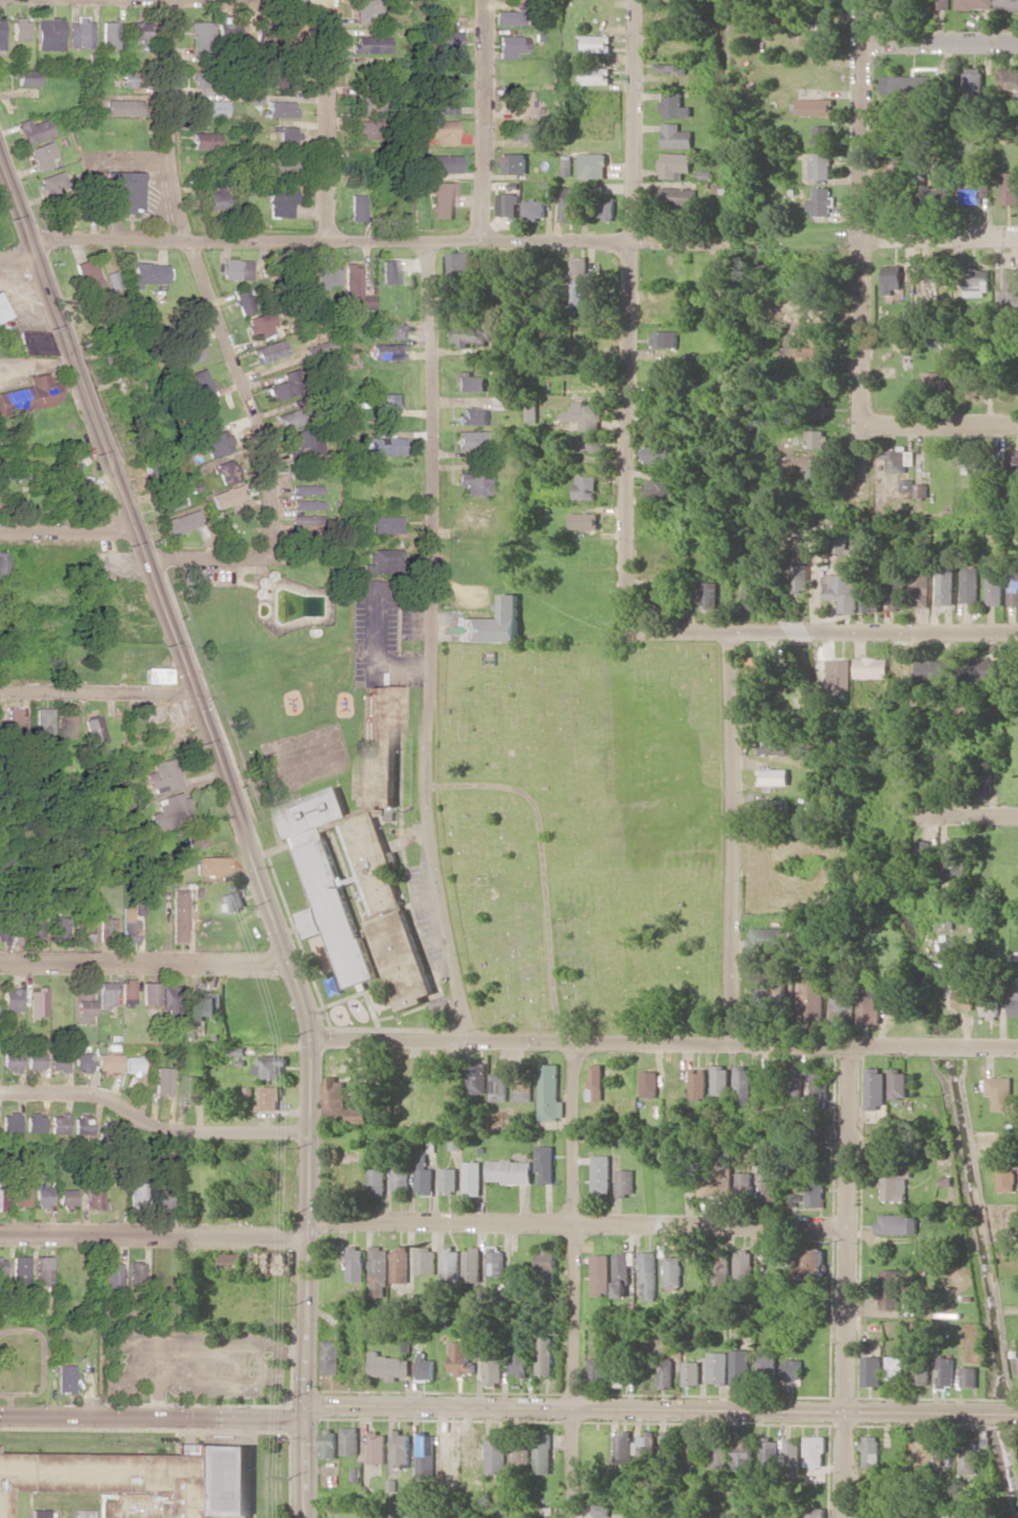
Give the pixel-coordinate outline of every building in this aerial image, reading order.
[(380,23),(380,0),(356,0),(356,23),(380,23)] [(950,0),(934,0),(934,9),(950,9),(950,0)] [(996,10),(1017,10),(1017,0),(997,0),(996,10)] [(522,11),(495,11),(495,25),(523,25),(522,11)] [(13,40),(27,40),(26,17),(13,17),(13,40)] [(92,48),(93,19),(76,18),(76,23),(70,23),(70,48),(92,48)] [(37,51),(64,50),(63,19),(36,19),(37,51)] [(118,21),(102,22),(103,49),(118,49),(118,21)] [(191,50),(211,50),(211,21),(190,21),(191,50)] [(129,40),(146,40),(146,22),(129,22),(129,40)] [(279,42),(298,41),(298,24),(278,25),(279,42)] [(460,50),(459,30),(442,30),(443,50),(460,50)] [(388,36),(352,35),(352,52),(387,53),(388,36)] [(498,58),(514,58),(514,52),(527,52),(527,36),(498,35),(498,58)] [(582,51),(612,52),(612,35),(583,35),(582,51)] [(688,73),(688,64),(659,63),(658,72),(688,73)] [(583,84),(611,84),(611,67),(583,67),(583,84)] [(965,68),(964,96),(983,97),(984,69),(965,68)] [(996,69),(997,89),(1017,89),(1017,68),(996,69)] [(18,85),(39,85),(38,69),(17,69),(18,85)] [(121,87),(137,87),(137,71),(122,71),(121,87)] [(213,71),(192,71),(192,91),(213,92),(213,71)] [(280,73),(281,88),(293,87),(292,72),(280,73)] [(884,76),(885,94),(932,94),(932,75),(884,76)] [(355,114),(381,115),(382,87),(355,87),(355,114)] [(456,114),(455,89),(437,89),(438,114),(456,114)] [(684,106),(684,90),(664,91),(665,100),(662,100),(663,117),(693,116),(693,106),(684,106)] [(528,91),(510,91),(509,114),(533,115),(533,99),(528,99),(528,91)] [(800,115),(832,114),(831,98),(799,99),(800,115)] [(105,115),(139,116),(140,100),(106,99),(105,115)] [(225,100),(194,100),(194,116),(225,116),(225,100)] [(293,101),(266,101),(266,116),(293,117),(293,101)] [(47,119),(30,124),(28,118),(17,122),(25,145),(53,135),(47,119)] [(376,139),(377,121),(353,120),(352,138),(376,139)] [(455,143),(455,120),(425,120),(425,142),(455,143)] [(663,147),(694,147),(694,130),(681,130),(681,123),(664,123),(663,147)] [(537,125),(513,125),(513,142),(537,141),(537,125)] [(815,143),(834,143),(834,125),(815,125),(815,143)] [(274,146),(297,146),(296,126),(273,127),(274,146)] [(192,148),(219,149),(219,133),(192,132),(192,148)] [(30,147),(35,171),(53,166),(51,158),(56,156),(52,142),(30,147)] [(693,178),(694,153),(661,152),(661,177),(693,178)] [(812,178),(832,179),(833,152),(813,152),(812,178)] [(295,173),(296,154),(270,153),(269,172),(295,173)] [(528,153),(501,153),(500,173),(528,174),(528,153)] [(579,178),(607,177),(606,153),(579,153),(579,178)] [(459,172),(458,154),(426,155),(426,173),(459,172)] [(904,177),(909,160),(894,155),(889,173),(904,177)] [(140,212),(141,172),(104,171),(103,190),(120,190),(120,211),(140,212)] [(37,177),(41,196),(67,191),(63,172),(37,177)] [(1004,172),(1003,204),(1017,204),(1017,172),(1004,172)] [(456,182),(431,182),(430,217),(455,218),(456,182)] [(983,197),(991,197),(990,183),(982,184),(983,197)] [(295,186),(266,187),(267,218),(291,217),(291,203),(295,203),(295,186)] [(578,221),(579,187),(562,187),(561,221),(578,221)] [(696,205),(697,188),(662,187),(661,204),(696,205)] [(811,215),(831,215),(831,207),(833,206),(833,187),(815,187),(816,198),(811,198),(811,215)] [(951,203),(951,187),(926,188),(926,203),(951,203)] [(981,187),(961,188),(961,203),(981,203),(981,187)] [(208,209),(231,207),(229,189),(206,191),(208,209)] [(499,215),(519,216),(520,193),(500,192),(499,215)] [(364,220),(363,194),(349,194),(350,220),(364,220)] [(525,199),(525,218),(547,217),(547,199),(525,199)] [(449,252),(450,273),(474,271),(472,251),(449,252)] [(571,258),(572,305),(586,305),(586,286),(595,286),(595,272),(588,272),(588,258),(571,258)] [(221,279),(249,279),(249,260),(222,259),(221,279)] [(397,283),(397,260),(381,260),(381,283),(397,283)] [(165,262),(131,263),(132,284),(166,284),(165,262)] [(343,307),(371,307),(371,294),(360,294),(359,264),(343,264),(343,307)] [(338,266),(316,265),(315,284),(338,285),(338,266)] [(307,267),(291,267),(291,290),(307,291),(307,267)] [(991,295),(991,268),(965,267),(965,295),(991,295)] [(1005,268),(1005,287),(1017,287),(1017,269),(1005,268)] [(105,273),(110,292),(121,288),(116,270),(105,273)] [(232,293),(239,315),(252,311),(245,289),(232,293)] [(11,316),(0,296),(0,321),(11,316)] [(504,315),(521,316),(521,304),(504,303),(504,315)] [(274,334),(269,312),(247,316),(251,338),(274,334)] [(455,324),(455,345),(493,345),(492,323),(455,324)] [(397,338),(397,325),(375,324),(374,338),(397,338)] [(678,347),(678,330),(654,330),(654,347),(678,347)] [(250,349),(255,364),(286,353),(280,338),(250,349)] [(309,356),(330,349),(326,339),(306,346),(309,356)] [(801,340),(801,357),(826,356),(825,339),(801,340)] [(204,357),(197,340),(177,348),(183,365),(204,357)] [(371,359),(401,358),(401,343),(371,343),(371,359)] [(194,404),(213,399),(204,368),(185,374),(194,404)] [(283,380),(265,385),(270,400),(302,390),(296,368),(280,372),(283,380)] [(489,376),(475,376),(475,370),(455,370),(455,391),(488,391),(489,376)] [(923,371),(922,395),(945,396),(945,372),(923,371)] [(59,404),(56,382),(49,383),(47,372),(28,375),(30,387),(0,392),(0,413),(59,404)] [(968,398),(986,397),(985,380),(968,380),(968,398)] [(395,393),(378,393),(378,409),(395,409),(395,393)] [(583,430),(604,430),(604,404),(586,404),(586,400),(574,400),(574,411),(562,411),(562,421),(583,421),(583,430)] [(274,414),(279,429),(300,423),(296,408),(274,414)] [(491,425),(491,408),(458,408),(458,424),(491,425)] [(200,438),(208,458),(229,450),(221,430),(200,438)] [(372,430),(372,437),(359,437),(358,453),(401,455),(401,437),(389,437),(390,431),(372,430)] [(455,431),(455,450),(484,450),(484,430),(455,431)] [(810,447),(828,448),(828,430),(810,430),(810,447)] [(604,451),(603,433),(574,434),(574,451),(604,451)] [(675,462),(676,446),(645,445),(644,461),(675,462)] [(889,472),(907,472),(907,464),(914,465),(914,451),(906,451),(906,448),(884,448),(884,458),(889,458),(889,472)] [(1008,449),(1008,470),(1017,471),(1017,449),(1008,449)] [(225,479),(236,472),(226,456),(215,463),(225,479)] [(979,457),(964,456),(964,467),(979,468),(979,457)] [(461,495),(487,495),(488,473),(455,473),(455,485),(461,485),(461,495)] [(577,498),(598,499),(599,475),(578,475),(577,498)] [(647,497),(676,496),(676,479),(646,480),(647,497)] [(902,479),(901,491),(921,492),(921,484),(914,483),(914,479),(902,479)] [(319,494),(320,485),(290,485),(290,494),(319,494)] [(291,500),(291,509),(320,510),(320,501),(291,500)] [(202,524),(197,509),(162,521),(168,536),(202,524)] [(290,513),(292,530),(293,530),(294,540),(310,539),(309,529),(320,528),(319,511),(290,513)] [(573,528),(599,529),(599,513),(573,513),(573,528)] [(370,516),(370,533),(399,533),(399,516),(370,516)] [(848,552),(849,537),(834,536),(834,552),(848,552)] [(361,574),(389,573),(389,566),(399,566),(399,548),(367,548),(367,563),(360,563),(361,574)] [(938,604),(955,604),(955,563),(938,563),(938,604)] [(794,591),(811,591),(810,564),(794,564),(794,591)] [(987,564),(986,605),(1003,605),(1003,564),(987,564)] [(1017,605),(1017,565),(1009,564),(1008,605),(1017,605)] [(962,567),(963,604),(980,603),(979,567),(962,567)] [(931,573),(913,572),(912,607),(930,607),(931,573)] [(858,612),(858,574),(826,574),(826,599),(842,599),(842,612),(858,612)] [(720,582),(703,582),(703,608),(720,608),(720,582)] [(907,582),(891,582),(890,609),(906,609),(907,582)] [(864,612),(882,611),(881,584),(863,585),(864,612)] [(758,585),(745,586),(746,610),(759,609),(758,585)] [(520,594),(503,594),(502,618),(459,617),(459,641),(520,642),(520,594)] [(767,656),(748,657),(749,690),(768,689),(767,656)] [(889,678),(888,657),(856,657),(856,678),(889,678)] [(828,681),(833,681),(833,690),(852,690),(853,659),(828,659),(828,681)] [(952,660),(918,659),(918,679),(951,679),(952,660)] [(966,660),(967,679),(1001,678),(1001,660),(966,660)] [(144,684),(169,683),(169,667),(144,668),(144,684)] [(397,686),(362,686),(362,799),(366,799),(366,812),(376,812),(376,817),(397,817),(397,686)] [(6,707),(7,732),(21,731),(19,706),(6,707)] [(51,708),(35,708),(35,730),(43,730),(43,740),(56,740),(55,727),(52,727),(51,708)] [(56,737),(73,738),(74,713),(57,713),(56,737)] [(88,745),(104,742),(99,716),(83,719),(88,745)] [(789,755),(789,737),(761,737),(761,754),(789,755)] [(150,763),(152,770),(144,773),(150,794),(179,785),(171,757),(150,763)] [(789,768),(760,769),(760,785),(789,785),(789,768)] [(279,805),(288,838),(299,835),(344,989),(374,980),(347,884),(361,880),(400,1012),(427,1004),(425,997),(432,995),(378,811),(342,822),(358,876),(341,881),(325,824),(349,817),(341,787),(279,805)] [(152,832),(189,822),(181,791),(153,799),(156,812),(148,815),(152,832)] [(762,816),(790,815),(789,798),(761,799),(762,816)] [(205,845),(200,824),(182,829),(187,850),(205,845)] [(967,874),(966,837),(947,838),(948,874),(967,874)] [(933,868),(933,841),(917,841),(918,868),(933,868)] [(224,856),(193,856),(193,875),(224,875),(224,856)] [(216,896),(221,914),(248,906),(243,888),(216,896)] [(171,942),(186,942),(185,889),(170,889),(171,942)] [(120,907),(121,942),(137,942),(136,919),(132,919),(131,907),(120,907)] [(301,911),(307,937),(326,933),(320,907),(301,911)] [(65,940),(66,915),(50,915),(49,940),(65,940)] [(74,941),(90,942),(90,919),(74,918),(74,941)] [(114,918),(99,918),(98,940),(113,940),(114,918)] [(42,920),(26,919),(26,940),(41,940),(42,920)] [(786,927),(751,928),(752,948),(786,947),(786,927)] [(824,1022),(825,972),(804,972),(803,1021),(824,1022)] [(97,982),(98,1009),(106,1009),(106,1005),(114,1005),(114,981),(97,982)] [(134,983),(120,983),(120,1005),(134,1005),(134,983)] [(142,1004),(161,1004),(161,1008),(168,1008),(169,1027),(183,1027),(183,987),(158,987),(158,983),(142,983),(142,1004)] [(28,988),(29,1017),(46,1017),(45,988),(28,988)] [(91,1023),(90,988),(73,988),(74,1023),(91,1023)] [(882,1008),(880,1008),(880,988),(860,988),(859,1023),(881,1023),(882,1008)] [(2,1013),(19,1013),(19,989),(2,989),(2,1013)] [(954,1008),(975,1009),(975,990),(955,990),(954,1008)] [(222,993),(196,993),(196,1019),(206,1019),(206,1015),(222,1015),(222,993)] [(834,1025),(854,1025),(853,996),(833,997),(834,1025)] [(983,1017),(998,1018),(998,1006),(984,1006),(983,1017)] [(49,1070),(66,1071),(67,1053),(49,1052),(49,1070)] [(18,1053),(0,1053),(0,1071),(18,1071),(18,1053)] [(25,1071),(42,1071),(41,1053),(25,1053),(25,1071)] [(90,1053),(73,1053),(73,1071),(90,1071),(90,1053)] [(120,1054),(97,1053),(97,1071),(120,1071),(120,1054)] [(287,1079),(288,1055),(261,1054),(261,1063),(256,1063),(255,1073),(265,1073),(265,1078),(287,1079)] [(141,1056),(123,1056),(123,1075),(141,1074),(141,1056)] [(472,1063),(472,1092),(489,1092),(490,1063),(472,1063)] [(542,1119),(567,1119),(568,1100),(561,1100),(562,1064),(543,1064),(542,1119)] [(590,1100),(606,1100),(605,1064),(594,1064),(594,1079),(590,1079),(590,1100)] [(715,1095),(732,1095),(732,1066),(716,1066),(715,1095)] [(738,1104),(753,1104),(754,1066),(739,1066),(738,1104)] [(806,1067),(793,1066),(792,1093),(805,1094),(806,1067)] [(171,1068),(155,1067),(154,1095),(170,1095),(171,1068)] [(885,1068),(867,1067),(866,1105),(884,1106),(885,1068)] [(709,1098),(710,1068),(694,1068),(693,1098),(709,1098)] [(767,1093),(781,1094),(782,1068),(768,1068),(767,1093)] [(890,1099),(908,1099),(908,1069),(890,1069),(890,1099)] [(662,1071),(645,1070),(644,1096),(661,1097),(662,1071)] [(814,1072),(813,1095),(828,1095),(829,1073),(814,1072)] [(494,1101),(511,1101),(511,1073),(493,1073),(494,1101)] [(201,1102),(202,1075),(186,1075),(185,1102),(201,1102)] [(1013,1077),(987,1077),(986,1095),(993,1095),(993,1110),(1012,1110),(1013,1077)] [(518,1078),(518,1101),(535,1101),(535,1078),(518,1078)] [(347,1079),(325,1080),(326,1115),(347,1115),(347,1079)] [(282,1110),(281,1086),(261,1086),(262,1110),(282,1110)] [(370,1123),(370,1107),(351,1108),(351,1123),(370,1123)] [(17,1131),(17,1113),(0,1113),(0,1131),(17,1131)] [(41,1132),(41,1114),(24,1114),(24,1132),(41,1132)] [(65,1114),(48,1114),(49,1133),(65,1133),(65,1114)] [(90,1116),(72,1115),(72,1134),(89,1134),(90,1116)] [(99,1135),(119,1134),(118,1121),(98,1123),(99,1135)] [(453,1150),(465,1150),(465,1134),(453,1134),(453,1150)] [(557,1145),(540,1145),(540,1171),(544,1171),(543,1182),(557,1182),(557,1145)] [(721,1163),(733,1163),(733,1149),(721,1150),(721,1163)] [(436,1194),(436,1168),(429,1168),(429,1151),(420,1150),(419,1194),(436,1194)] [(614,1155),(596,1154),(596,1192),(614,1193),(614,1155)] [(535,1160),(491,1160),(491,1182),(535,1182),(535,1160)] [(467,1194),(484,1194),(485,1162),(467,1161),(467,1194)] [(412,1167),(395,1167),(394,1192),(411,1193),(412,1167)] [(461,1168),(444,1167),(443,1193),(460,1193),(461,1168)] [(387,1192),(388,1168),(371,1168),(370,1192),(387,1192)] [(621,1195),(638,1195),(637,1169),(620,1169),(621,1195)] [(999,1191),(1017,1191),(1016,1169),(998,1169),(999,1191)] [(882,1176),(881,1200),(907,1201),(908,1171),(897,1171),(897,1176),(882,1176)] [(756,1190),(755,1172),(739,1172),(739,1190),(756,1190)] [(721,1182),(723,1193),(735,1191),(732,1173),(720,1175),(721,1182)] [(779,1200),(780,1173),(765,1173),(764,1200),(779,1200)] [(824,1179),(801,1180),(801,1192),(806,1192),(807,1207),(825,1206),(824,1179)] [(11,1205),(27,1205),(28,1181),(12,1181),(11,1205)] [(128,1203),(144,1203),(145,1183),(129,1182),(128,1203)] [(32,1206),(48,1207),(48,1185),(33,1185),(32,1206)] [(100,1185),(84,1185),(84,1208),(100,1207),(100,1185)] [(153,1209),(169,1209),(169,1185),(153,1185),(153,1209)] [(56,1206),(73,1207),(74,1190),(57,1189),(56,1206)] [(878,1233),(919,1234),(919,1215),(879,1214),(878,1233)] [(349,1280),(365,1281),(366,1247),(350,1247),(349,1280)] [(372,1287),(390,1286),(390,1247),(371,1247),(372,1287)] [(411,1248),(394,1247),(393,1282),(410,1282),(411,1248)] [(462,1247),(446,1247),(446,1278),(461,1278),(462,1247)] [(491,1276),(508,1276),(507,1247),(490,1248),(491,1276)] [(438,1273),(438,1248),(419,1248),(419,1273),(438,1273)] [(466,1248),(466,1282),(483,1282),(483,1248),(466,1248)] [(804,1250),(805,1277),(825,1276),(824,1248),(804,1250)] [(559,1274),(558,1249),(540,1249),(540,1274),(559,1274)] [(257,1261),(257,1274),(293,1274),(292,1250),(252,1251),(252,1261),(257,1261)] [(738,1280),(754,1280),(754,1250),(738,1250),(738,1280)] [(659,1251),(642,1251),(643,1289),(647,1288),(647,1300),(660,1300),(659,1251)] [(732,1284),(731,1252),(714,1252),(715,1284),(732,1284)] [(246,1253),(224,1253),(224,1271),(245,1272),(246,1253)] [(617,1297),(629,1297),(628,1284),(633,1284),(632,1253),(617,1253),(618,1280),(617,1280),(617,1297)] [(613,1254),(595,1254),(595,1294),(613,1294),(613,1254)] [(10,1284),(27,1285),(27,1256),(10,1256),(10,1284)] [(50,1257),(34,1256),(33,1285),(50,1285),(50,1257)] [(685,1256),(669,1256),(668,1286),(684,1287),(685,1256)] [(103,1287),(119,1287),(120,1263),(104,1262),(103,1287)] [(143,1263),(127,1262),(126,1285),(142,1286),(143,1263)] [(900,1269),(883,1269),(882,1309),(899,1310),(900,1269)] [(539,1374),(554,1375),(555,1336),(540,1336),(539,1374)] [(322,1373),(340,1374),(341,1340),(323,1340),(322,1373)] [(471,1342),(452,1342),(452,1374),(476,1374),(476,1361),(471,1361),(471,1342)] [(529,1376),(530,1348),(523,1348),(523,1342),(514,1342),(513,1375),(529,1376)] [(734,1350),(735,1385),(753,1385),(752,1349),(734,1350)] [(371,1376),(388,1376),(388,1381),(398,1381),(398,1376),(411,1376),(411,1357),(380,1356),(380,1350),(372,1350),(371,1376)] [(732,1352),(712,1351),(711,1384),(731,1385),(732,1352)] [(930,1385),(931,1351),(916,1351),(915,1385),(930,1385)] [(760,1353),(760,1372),(779,1373),(779,1354),(760,1353)] [(503,1384),(504,1357),(487,1356),(486,1384),(503,1384)] [(883,1356),(864,1356),(864,1385),(882,1385),(883,1356)] [(887,1379),(904,1379),(905,1356),(888,1356),(887,1379)] [(591,1385),(604,1385),(605,1358),(592,1357),(591,1385)] [(938,1387),(955,1387),(955,1357),(939,1357),(938,1387)] [(420,1358),(419,1379),(435,1380),(436,1358),(420,1358)] [(663,1387),(677,1387),(677,1358),(662,1358),(663,1387)] [(804,1359),(788,1359),(787,1379),(804,1380),(804,1359)] [(704,1361),(687,1361),(687,1385),(704,1385),(704,1361)] [(72,1392),(72,1365),(55,1365),(56,1392),(72,1392)] [(962,1386),(978,1387),(978,1367),(963,1366),(962,1386)] [(628,1386),(628,1368),(616,1368),(617,1386),(628,1386)] [(360,1427),(344,1427),(344,1454),(360,1454),(360,1427)] [(338,1458),(339,1430),(323,1430),(322,1457),(338,1458)] [(393,1467),(411,1467),(411,1434),(403,1434),(403,1430),(394,1430),(393,1467)] [(684,1473),(696,1473),(696,1465),(703,1466),(704,1431),(686,1430),(684,1473)] [(981,1446),(992,1446),(992,1453),(997,1453),(997,1439),(989,1439),(989,1430),(982,1430),(981,1446)] [(657,1431),(650,1431),(650,1436),(638,1435),(638,1457),(657,1458),(657,1431)] [(665,1431),(665,1459),(677,1458),(676,1431),(665,1431)] [(370,1463),(386,1463),(386,1432),(370,1432),(370,1463)] [(436,1432),(420,1432),(419,1477),(435,1477),(436,1432)] [(554,1433),(537,1432),(536,1473),(552,1473),(554,1433)] [(618,1433),(617,1463),(633,1463),(634,1433),(618,1433)] [(459,1435),(442,1434),(441,1467),(458,1467),(459,1435)] [(483,1462),(483,1434),(461,1435),(461,1445),(465,1445),(465,1462),(483,1462)] [(713,1468),(730,1468),(731,1435),(714,1435),(713,1468)] [(736,1470),(757,1470),(757,1436),(736,1436),(736,1470)] [(826,1436),(807,1436),(806,1467),(826,1467),(826,1436)] [(881,1466),(880,1436),(864,1436),(865,1466),(881,1466)] [(487,1438),(487,1474),(508,1473),(508,1438),(487,1438)] [(764,1438),(764,1464),(779,1464),(780,1438),(764,1438)] [(802,1441),(787,1440),(786,1469),(801,1469),(802,1441)] [(7,1491),(7,1517),(0,1517),(0,1444),(254,1444),(253,1517),(161,1517),(161,1492),(7,1491)] [(513,1445),(512,1464),(530,1465),(531,1445),(513,1445)] [(933,1448),(933,1465),(952,1465),(953,1448),(933,1448)] [(610,1516),(610,1504),(595,1505),(595,1516),(610,1516)] [(827,1506),(807,1505),(807,1517),(827,1517),(827,1506)] [(65,1509),(49,1508),(49,1517),(64,1517),(65,1509)] [(29,1517),(48,1517),(48,1510),(29,1510),(29,1517)]
